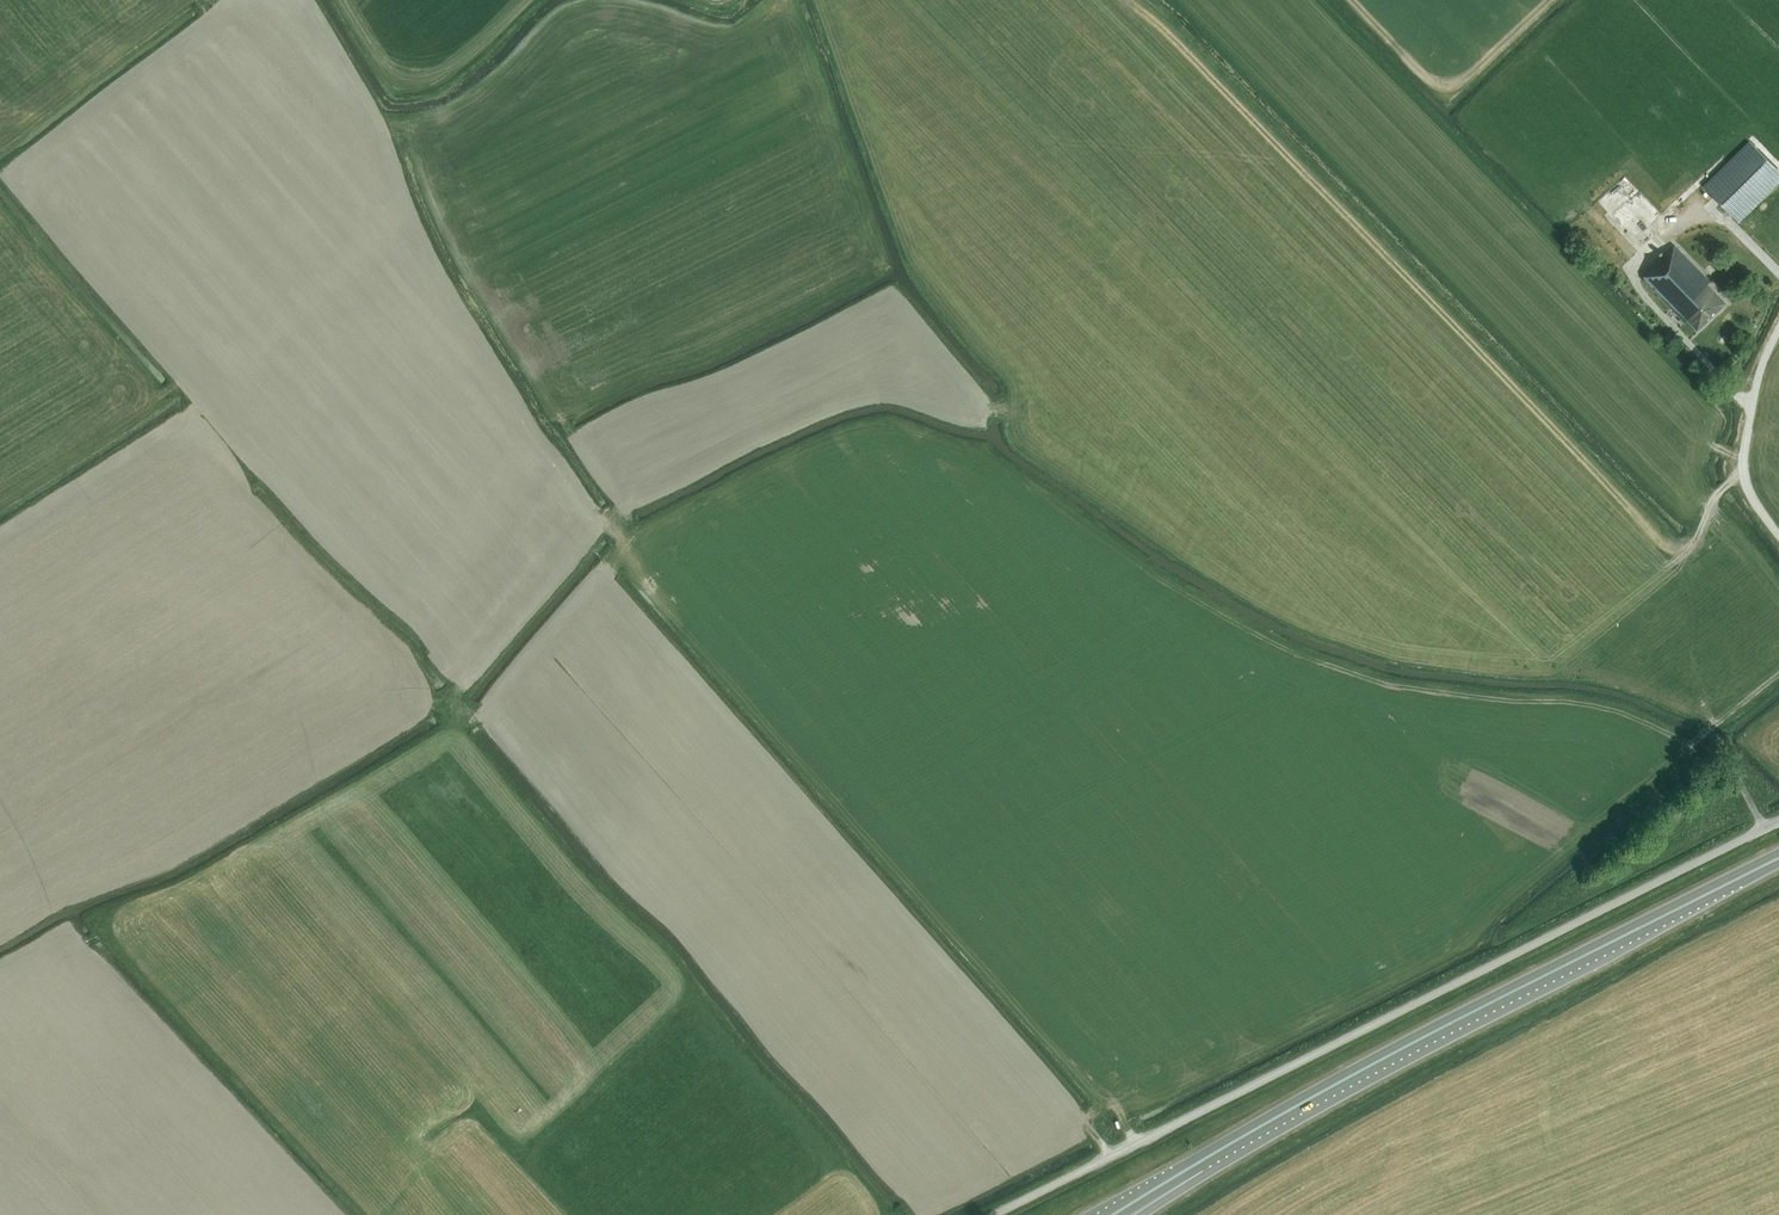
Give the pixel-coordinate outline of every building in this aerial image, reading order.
[(1778,184),(1778,171),(1750,141),(1704,186),(1740,222),(1778,184)] [(1698,331),(1726,303),(1708,284),(1710,281),(1675,244),(1650,268),(1652,270),(1643,279),(1685,322),(1687,320),(1698,331)] [(1742,797),(1735,799),(1738,811),(1746,809),(1742,797)]
